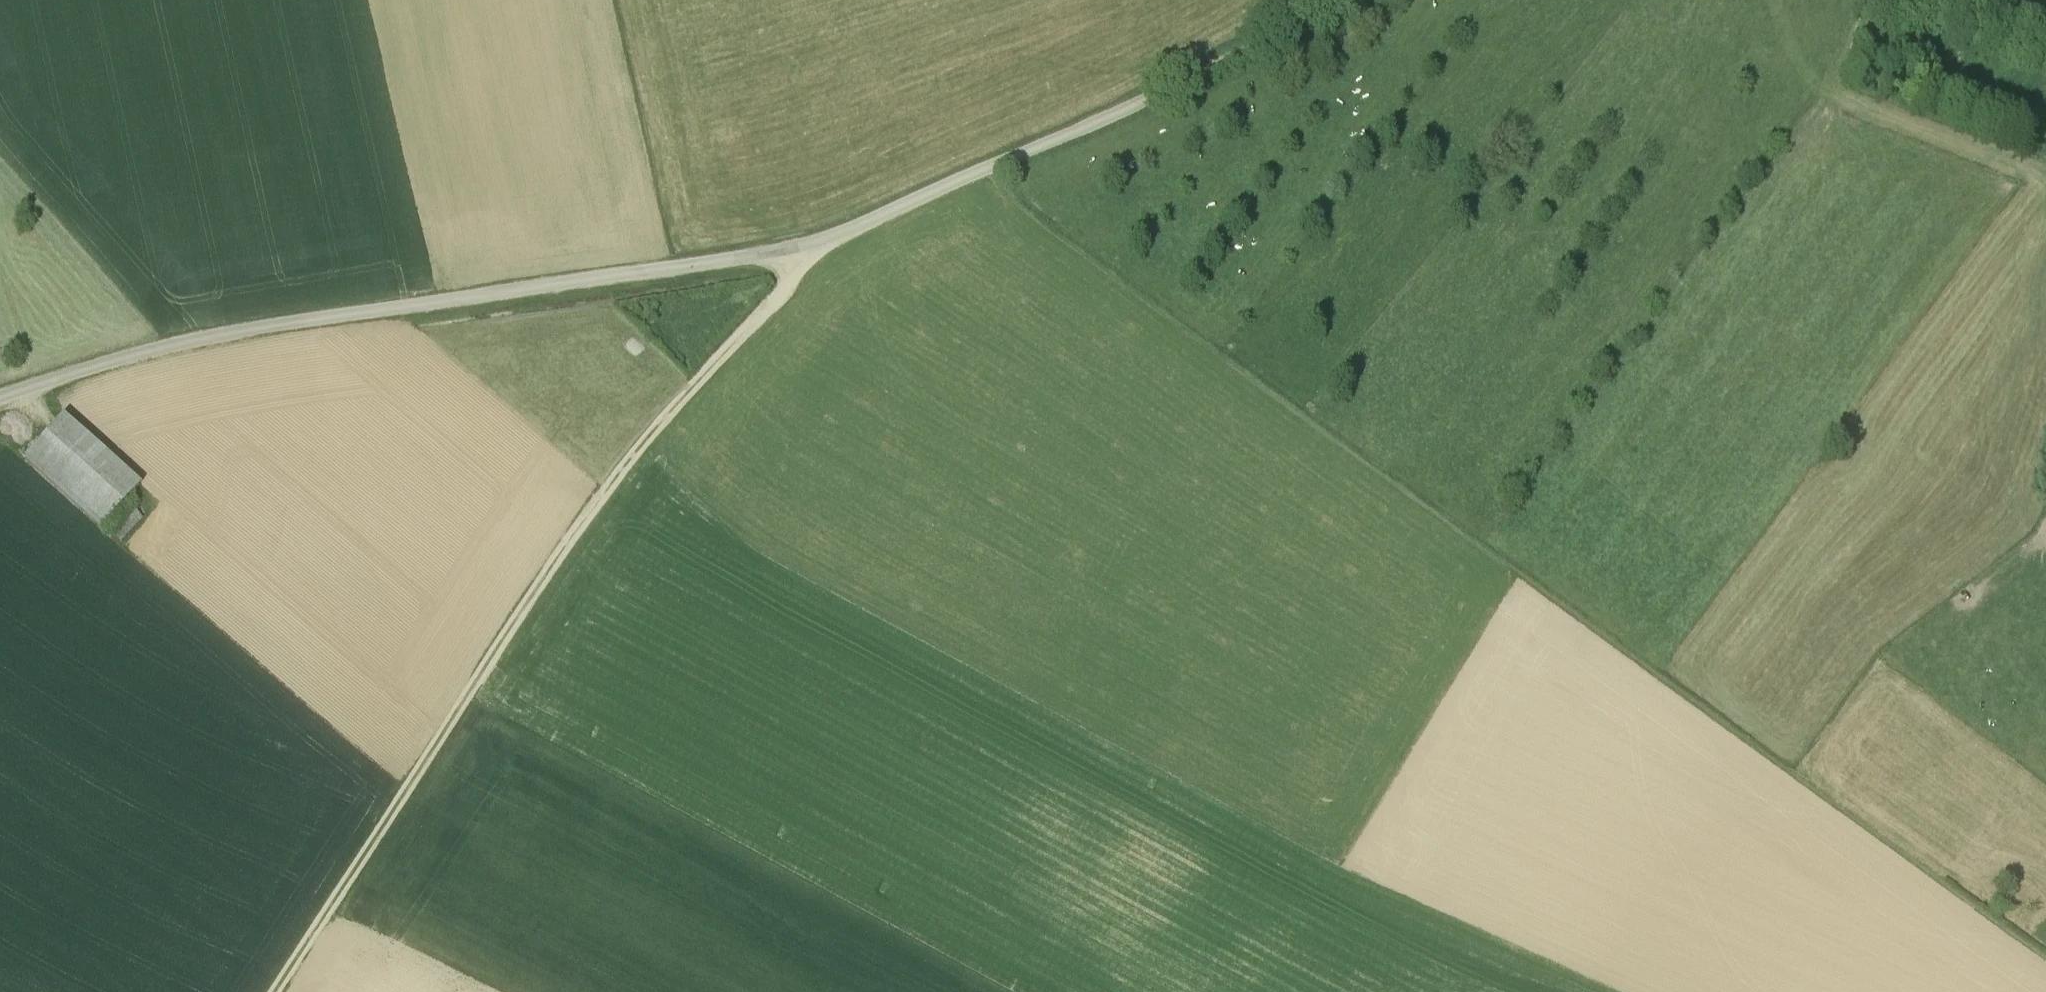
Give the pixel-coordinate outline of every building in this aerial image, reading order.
[(64,420),(27,462),(105,531),(143,489),(64,420)]
